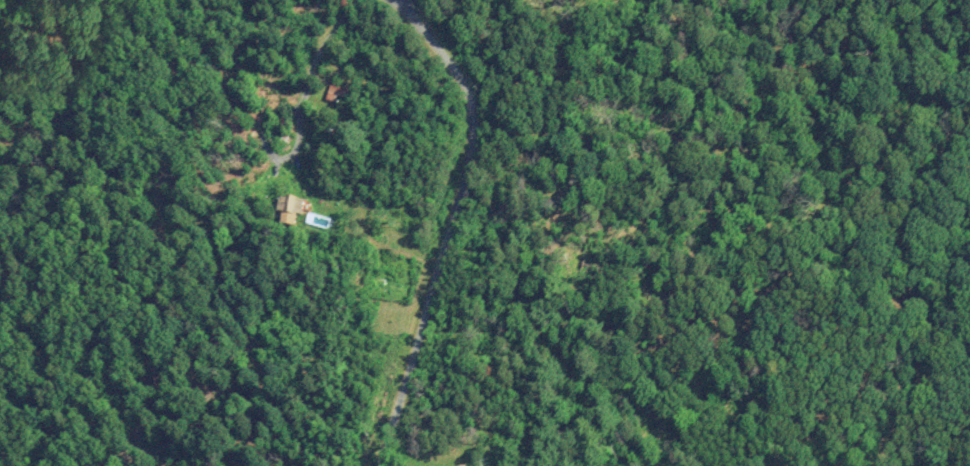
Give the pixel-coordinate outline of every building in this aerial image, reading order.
[(304,200),(282,197),(280,215),(301,217),(304,200)]
